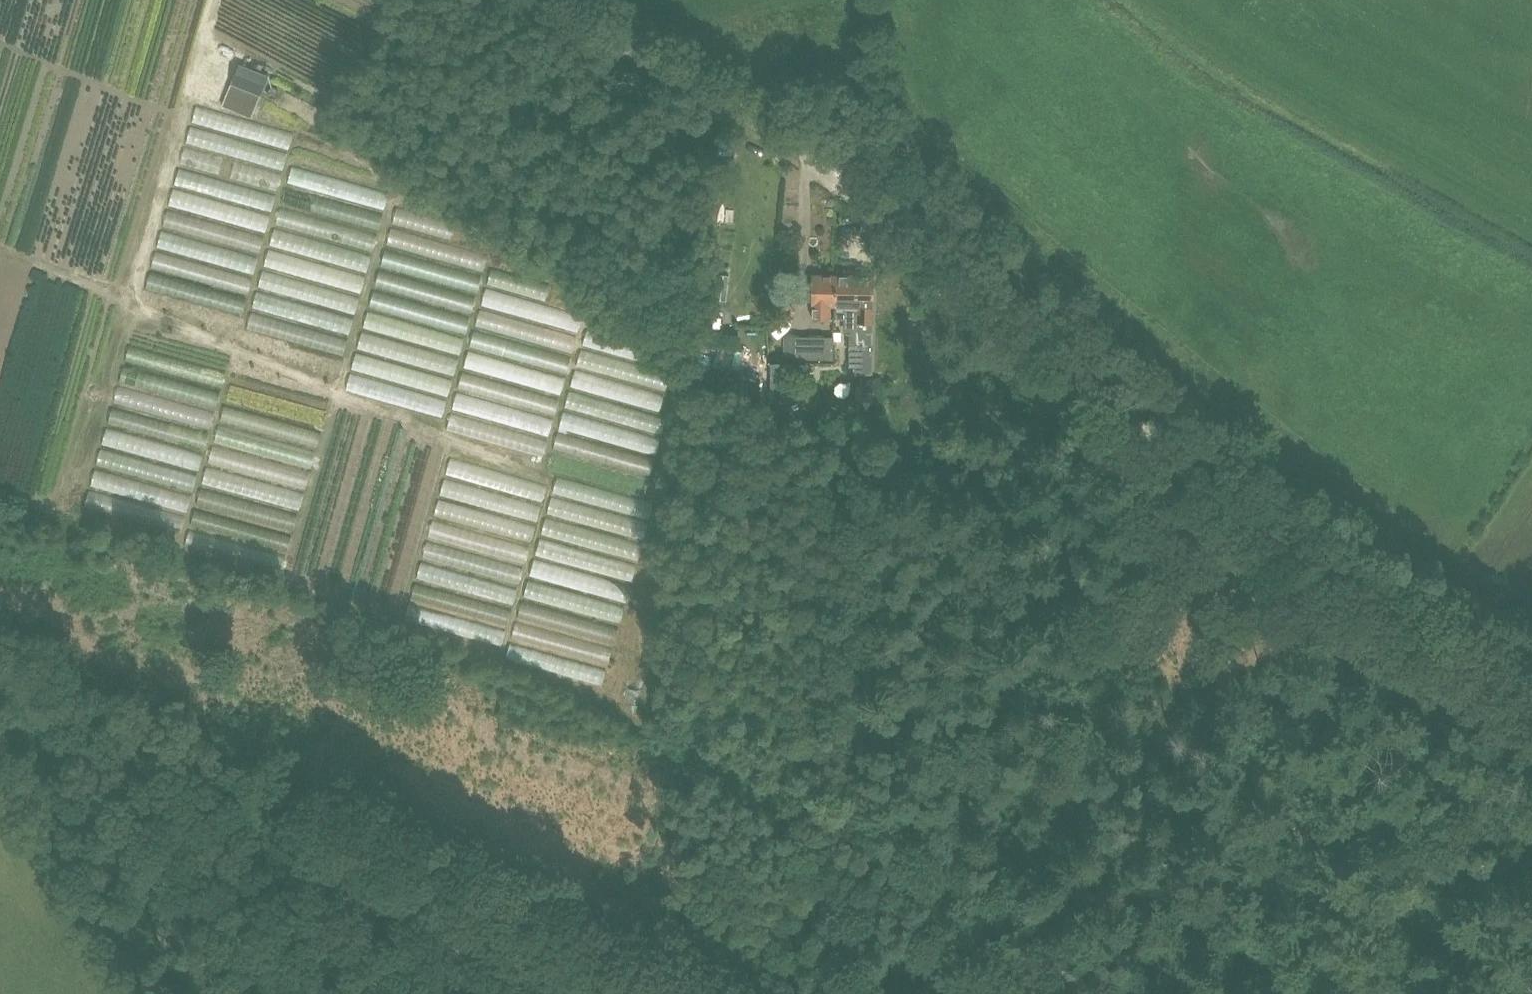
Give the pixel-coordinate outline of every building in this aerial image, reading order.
[(251,116),(268,76),(239,64),(222,104),(251,116)] [(202,126),(180,216),(201,221),(204,205),(209,206),(214,184),(219,185),(215,202),(236,207),(240,191),(264,197),(264,198),(282,203),(286,184),(290,185),(299,150),(202,126)] [(167,263),(158,302),(251,324),(258,296),(246,293),(243,306),(232,303),(237,282),(265,289),(269,271),(170,248),(166,263),(167,263)] [(490,315),(500,277),(403,253),(400,266),(396,265),(390,288),(394,288),(391,304),(432,314),(430,324),(384,313),(381,326),(472,348),(476,333),(483,335),(488,314),(490,315)] [(835,305),(836,276),(812,275),(812,305),(813,305),(813,318),(826,318),(826,305),(835,305)] [(859,276),(836,276),(835,305),(844,306),(844,319),(843,332),(849,332),(848,367),(872,367),(873,322),(861,321),(861,319),(858,318),(859,306),(859,276)] [(364,330),(368,318),(273,286),(268,299),(364,330)] [(276,343),(280,334),(262,326),(258,335),(276,343)] [(591,369),(594,340),(549,336),(548,350),(531,348),(529,363),(591,369)] [(833,337),(794,336),(794,358),(833,359),(833,337)] [(874,378),(864,378),(864,385),(860,385),(860,397),(874,398),(874,378)] [(762,395),(780,406),(785,398),(780,395),(782,392),(769,384),(762,395)] [(463,455),(559,480),(578,411),(560,406),(552,437),(507,425),(502,445),(468,436),(463,455)] [(605,631),(601,645),(631,654),(636,639),(605,631)]
